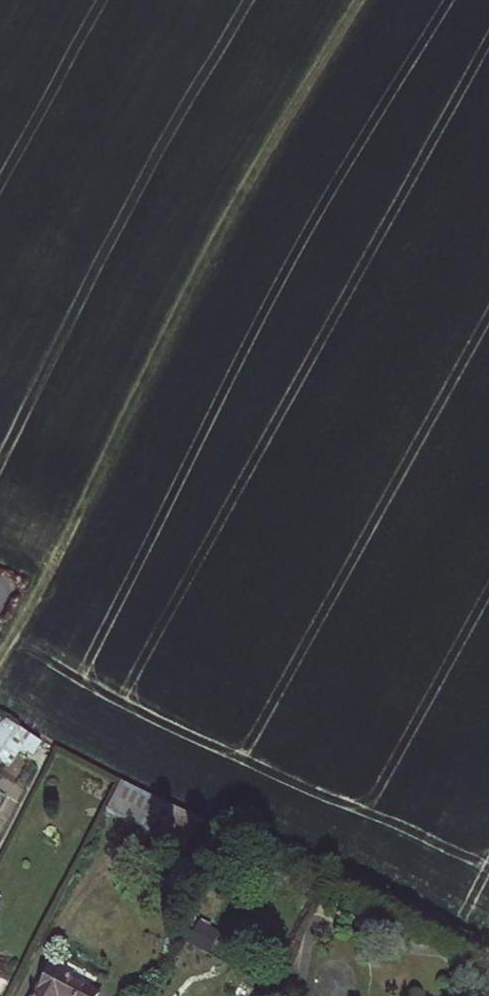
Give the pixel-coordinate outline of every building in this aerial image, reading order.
[(32,760),(42,745),(4,722),(0,728),(0,765),(9,770),(20,753),(32,760)] [(122,786),(106,817),(143,835),(159,803),(122,786)] [(54,973),(43,995),(101,995),(54,973)]
